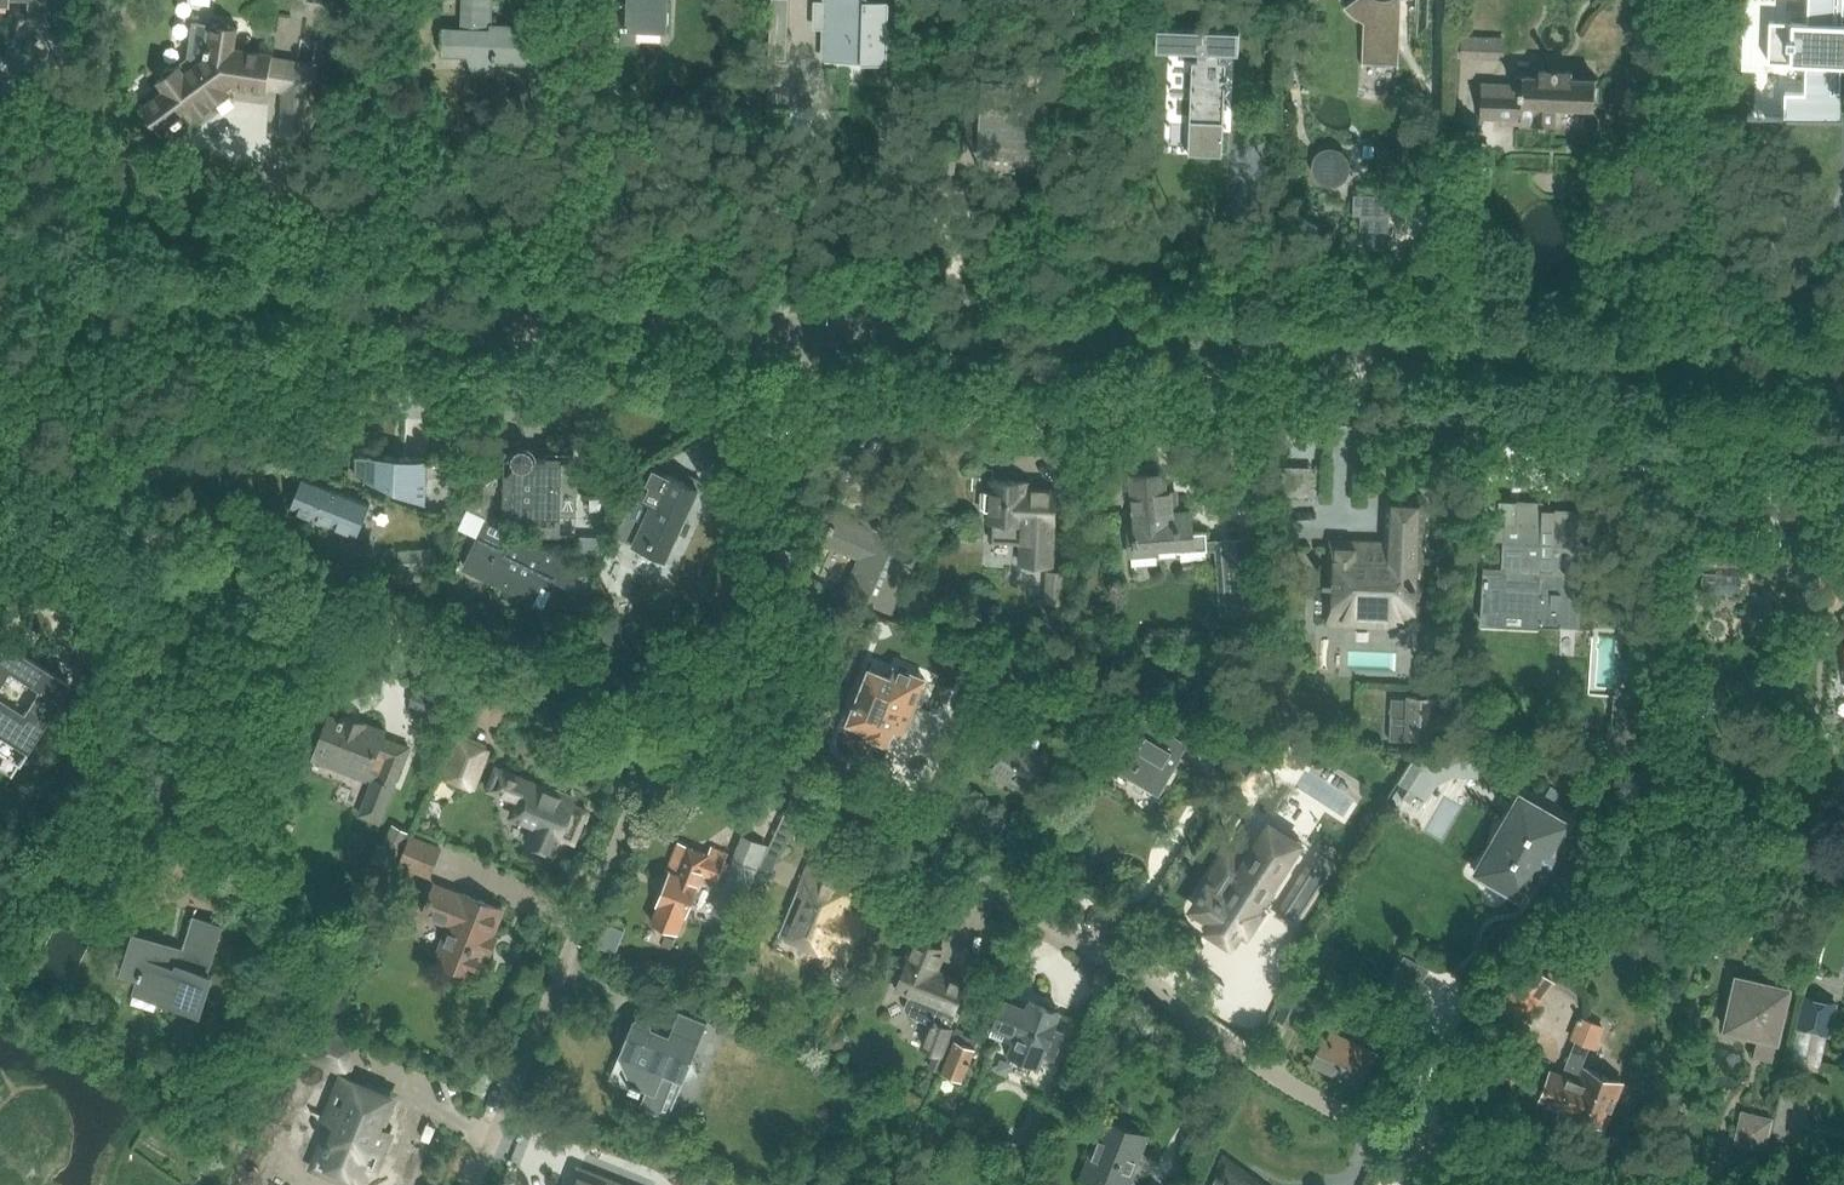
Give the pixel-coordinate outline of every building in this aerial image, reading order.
[(26,22),(54,23),(54,22),(55,6),(55,0),(27,0),(26,22)] [(548,29),(515,27),(515,25),(492,24),(493,0),(464,0),(462,28),(443,27),(442,55),(468,56),(473,72),(494,73),(495,62),(547,63),(548,29)] [(626,22),(622,22),(621,44),(637,44),(637,28),(664,30),(665,0),(627,0),(626,22)] [(862,55),(861,64),(887,64),(889,2),(866,1),(867,0),(827,0),(825,54),(862,55)] [(1399,66),(1402,0),(1354,0),(1345,7),(1353,16),(1364,22),(1362,64),(1399,66)] [(1785,118),(1841,120),(1843,62),(1843,0),(1810,0),(1810,24),(1769,22),(1768,62),(1804,65),(1806,98),(1786,96),(1785,118)] [(163,90),(143,105),(162,132),(183,117),(186,122),(236,87),(265,91),(265,90),(271,54),(271,53),(235,48),(238,27),(212,23),(193,20),(188,58),(175,67),(168,66),(162,70),(161,77),(156,80),(157,81),(163,90)] [(1188,155),(1222,156),(1226,63),(1221,63),(1221,54),(1239,54),(1240,32),(1157,28),(1156,51),(1198,53),(1198,62),(1192,62),(1188,155)] [(1462,60),(1470,60),(1504,61),(1505,39),(1462,38),(1462,60)] [(1594,107),(1596,79),(1571,78),(1572,72),(1561,72),(1556,67),(1551,72),(1540,71),(1539,77),(1515,76),(1514,85),(1482,84),(1480,117),(1531,119),(1531,126),(1554,127),(1555,105),(1594,107)] [(979,153),(1040,157),(1042,129),(1013,127),(1015,86),(983,84),(979,153)] [(282,137),(282,138),(316,139),(316,138),(315,138),(313,138),(314,105),(284,104),(282,137)] [(1335,170),(1338,170),(1341,169),(1343,168),(1345,167),(1348,165),(1349,164),(1351,162),(1352,159),(1353,157),(1354,154),(1354,152),(1354,149),(1354,146),(1353,144),(1352,141),(1350,139),(1349,137),(1347,135),(1345,134),(1342,133),(1340,132),(1337,131),(1334,131),(1332,132),(1329,132),(1327,133),(1324,134),(1322,136),(1320,138),(1319,140),(1317,142),(1316,145),(1316,147),(1315,150),(1315,153),(1316,155),(1317,158),(1318,160),(1319,162),(1321,164),(1323,166),(1325,168),(1328,169),(1330,170),(1333,170),(1335,170)] [(1352,195),(1351,215),(1359,215),(1387,216),(1387,196),(1352,195)] [(738,415),(733,401),(721,405),(726,419),(738,415)] [(755,426),(764,430),(768,420),(759,416),(755,426)] [(708,456),(729,467),(745,437),(723,426),(708,456)] [(497,461),(496,506),(509,507),(509,509),(508,524),(521,524),(522,524),(522,529),(535,529),(535,534),(560,535),(561,516),(561,508),(564,508),(564,495),(574,495),(575,464),(558,463),(558,459),(534,458),(533,457),(532,454),(529,452),(526,450),(523,449),(519,450),(516,451),(515,451),(513,453),(511,456),(511,457),(507,457),(507,461),(497,461)] [(428,457),(377,456),(355,456),(355,474),(376,483),(427,502),(428,457)] [(298,467),(281,509),(364,543),(366,537),(365,536),(379,500),(298,467)] [(636,546),(645,550),(666,560),(698,490),(697,489),(700,482),(689,476),(686,482),(653,467),(645,484),(649,485),(649,486),(640,483),(622,523),(620,522),(614,536),(631,544),(636,546)] [(1133,524),(1124,524),(1128,558),(1158,555),(1178,553),(1215,551),(1225,550),(1231,615),(1256,612),(1253,575),(1260,574),(1256,537),(1224,540),(1206,542),(1205,532),(1194,533),(1192,515),(1170,517),(1167,491),(1165,471),(1129,475),(1133,524)] [(992,540),(1023,542),(1021,565),(1050,566),(1052,528),(1045,527),(1045,517),(1055,517),(1056,497),(1046,497),(1046,491),(1026,490),(1026,482),(992,480),(992,492),(986,492),(985,510),(991,510),(990,522),(993,522),(992,540)] [(1417,629),(1423,499),(1382,497),(1380,543),(1328,540),(1324,625),(1401,628),(1401,622),(1405,622),(1405,629),(1417,629)] [(1543,508),(1543,504),(1486,502),(1485,539),(1504,539),(1502,570),(1485,569),(1483,624),(1562,627),(1562,622),(1579,623),(1581,591),(1584,591),(1585,563),(1582,563),(1582,560),(1589,561),(1590,545),(1583,544),(1584,510),(1543,508)] [(442,528),(459,528),(459,511),(442,511),(442,528)] [(837,514),(824,543),(859,559),(845,589),(890,612),(915,558),(908,555),(915,541),(864,518),(862,525),(837,514)] [(478,539),(465,566),(536,601),(544,585),(553,589),(558,580),(569,586),(580,564),(488,519),(478,539)] [(1835,600),(1843,593),(1843,558),(1843,556),(1816,576),(1813,579),(1831,602),(1832,603),(1835,600)] [(440,578),(436,558),(399,562),(400,582),(440,578)] [(1046,601),(1061,602),(1062,571),(1048,570),(1046,601)] [(692,606),(705,612),(714,593),(700,587),(692,606)] [(611,613),(588,624),(596,640),(603,637),(610,651),(625,643),(611,613)] [(1680,618),(1679,630),(1692,631),(1693,618),(1680,618)] [(631,622),(621,626),(626,636),(635,632),(631,622)] [(19,746),(25,750),(68,682),(0,639),(0,743),(15,753),(19,746)] [(1419,654),(1419,666),(1429,667),(1430,654),(1419,654)] [(870,668),(848,722),(869,730),(867,735),(888,743),(893,729),(903,733),(925,679),(895,667),(891,677),(870,668)] [(1390,723),(1389,741),(1406,742),(1407,740),(1434,741),(1435,697),(1407,696),(1407,699),(1406,724),(1390,723)] [(1615,753),(1637,754),(1639,715),(1616,714),(1615,753)] [(1158,793),(1172,768),(1178,771),(1182,765),(1184,767),(1198,782),(1203,779),(1187,761),(1179,756),(1187,742),(1141,715),(1111,765),(1158,793)] [(330,718),(313,760),(367,781),(367,779),(377,783),(371,796),(368,795),(360,817),(379,825),(409,750),(383,740),(386,733),(346,717),(346,719),(342,717),(340,723),(330,718)] [(990,770),(1031,795),(1057,751),(1046,745),(1040,755),(1010,738),(990,770)] [(1253,746),(1233,779),(1250,789),(1264,766),(1253,746)] [(1463,754),(1462,778),(1478,779),(1480,755),(1463,754)] [(473,765),(455,759),(448,776),(466,783),(473,765)] [(1598,773),(1586,790),(1599,799),(1610,782),(1598,773)] [(518,779),(517,779),(506,775),(495,780),(492,788),(511,796),(512,794),(520,797),(513,816),(535,825),(528,843),(555,854),(561,837),(574,842),(586,811),(574,806),(576,801),(518,779)] [(1435,889),(1490,920),(1512,881),(1515,883),(1520,874),(1517,873),(1537,836),(1482,805),(1435,889)] [(371,859),(391,869),(409,832),(392,824),(384,842),(382,846),(378,845),(371,859)] [(1201,897),(1194,908),(1210,918),(1211,919),(1213,920),(1208,929),(1213,932),(1214,931),(1236,945),(1245,932),(1246,933),(1261,910),(1258,908),(1287,864),(1295,850),(1298,851),(1302,844),(1298,841),(1297,841),(1291,837),(1290,837),(1270,824),(1248,858),(1244,863),(1242,862),(1242,863),(1226,852),(1207,881),(1206,881),(1198,894),(1201,896),(1201,897)] [(775,834),(766,852),(778,856),(780,857),(788,840),(775,834)] [(400,864),(430,875),(440,849),(410,837),(400,864)] [(229,863),(236,846),(221,840),(214,857),(229,863)] [(718,882),(729,856),(711,848),(708,856),(679,843),(668,870),(671,872),(660,897),(661,898),(651,923),(678,933),(700,877),(702,877),(703,876),(718,882)] [(766,852),(760,867),(772,872),(778,856),(766,852)] [(1317,852),(1296,884),(1318,898),(1338,867),(1317,852)] [(737,861),(718,909),(730,914),(728,919),(736,922),(757,869),(737,861)] [(808,867),(779,936),(786,939),(820,953),(821,951),(828,955),(828,956),(837,960),(848,965),(851,958),(868,920),(844,910),(853,891),(854,887),(808,867)] [(1567,895),(1581,900),(1586,885),(1573,880),(1567,895)] [(435,961),(476,977),(503,909),(462,893),(461,895),(434,885),(422,914),(449,925),(435,961)] [(123,969),(139,975),(138,978),(140,979),(137,989),(166,999),(168,999),(201,1009),(211,976),(205,974),(220,927),(192,918),(181,954),(169,950),(169,948),(147,940),(146,943),(133,938),(123,969)] [(608,923),(598,946),(615,953),(624,930),(608,923)] [(990,936),(987,945),(1001,951),(1005,941),(990,936)] [(916,941),(897,988),(910,994),(904,1006),(907,1013),(933,1024),(922,1050),(934,1055),(938,1056),(956,1013),(953,1011),(963,987),(932,974),(942,951),(916,941)] [(1377,995),(1410,1014),(1427,984),(1422,981),(1429,969),(1404,955),(1398,966),(1395,964),(1377,995)] [(1284,956),(1277,969),(1288,974),(1295,961),(1284,956)] [(726,987),(732,975),(722,971),(717,983),(726,987)] [(1788,990),(1790,981),(1770,976),(1768,985),(1737,978),(1724,1031),(1758,1039),(1754,1057),(1771,1061),(1776,1043),(1777,1043),(1789,990),(1788,990)] [(1276,1020),(1290,1026),(1305,996),(1291,989),(1276,1020)] [(1044,1056),(1054,1061),(1065,1033),(1055,1029),(1062,1011),(1029,998),(1028,1001),(1006,992),(992,1027),(1015,1036),(1009,1053),(1040,1066),(1044,1056)] [(1797,1029),(1828,1036),(1835,1006),(1803,999),(1797,1029)] [(1508,1000),(1497,1026),(1514,1033),(1516,1028),(1526,1033),(1535,1011),(1508,1000)] [(620,1052),(619,1055),(624,1056),(622,1061),(632,1083),(637,1085),(635,1089),(640,1092),(646,1094),(641,1107),(668,1118),(684,1082),(685,1078),(698,1073),(692,1060),(707,1024),(679,1013),(670,1035),(651,1028),(651,1021),(646,1016),(639,1016),(633,1021),(627,1034),(636,1038),(629,1056),(620,1052)] [(1622,1084),(1583,1069),(1590,1048),(1596,1051),(1605,1027),(1579,1017),(1570,1040),(1575,1042),(1562,1075),(1552,1071),(1540,1101),(1569,1112),(1569,1113),(1604,1127),(1622,1084)] [(976,1049),(974,1048),(977,1041),(962,1034),(964,1032),(957,1028),(943,1059),(938,1070),(937,1071),(940,1072),(962,1082),(976,1049)] [(833,1034),(831,1038),(832,1042),(836,1045),(841,1043),(843,1039),(841,1034),(837,1032),(833,1034)] [(1313,1064),(1358,1086),(1373,1054),(1329,1032),(1313,1064)] [(313,1057),(347,1071),(357,1047),(323,1033),(313,1057)] [(934,1055),(929,1067),(938,1070),(943,1059),(938,1056),(934,1055)] [(1066,1078),(1056,1074),(1051,1087),(1061,1091),(1066,1078)] [(394,1095),(371,1086),(370,1089),(343,1077),(326,1118),(337,1123),(328,1144),(327,1143),(325,1149),(326,1149),(320,1165),(315,1163),(314,1165),(341,1176),(340,1178),(357,1184),(361,1184),(357,1183),(363,1166),(375,1171),(390,1134),(377,1129),(382,1117),(384,1117),(385,1116),(394,1095)] [(1735,1143),(1765,1150),(1771,1121),(1742,1114),(1735,1143)] [(1100,1184),(1126,1184),(1146,1136),(1107,1120),(1083,1178),(1100,1184)] [(588,1153),(580,1171),(578,1170),(572,1184),(665,1184),(588,1153)] [(1213,1184),(1262,1184),(1223,1157),(1213,1184)]
